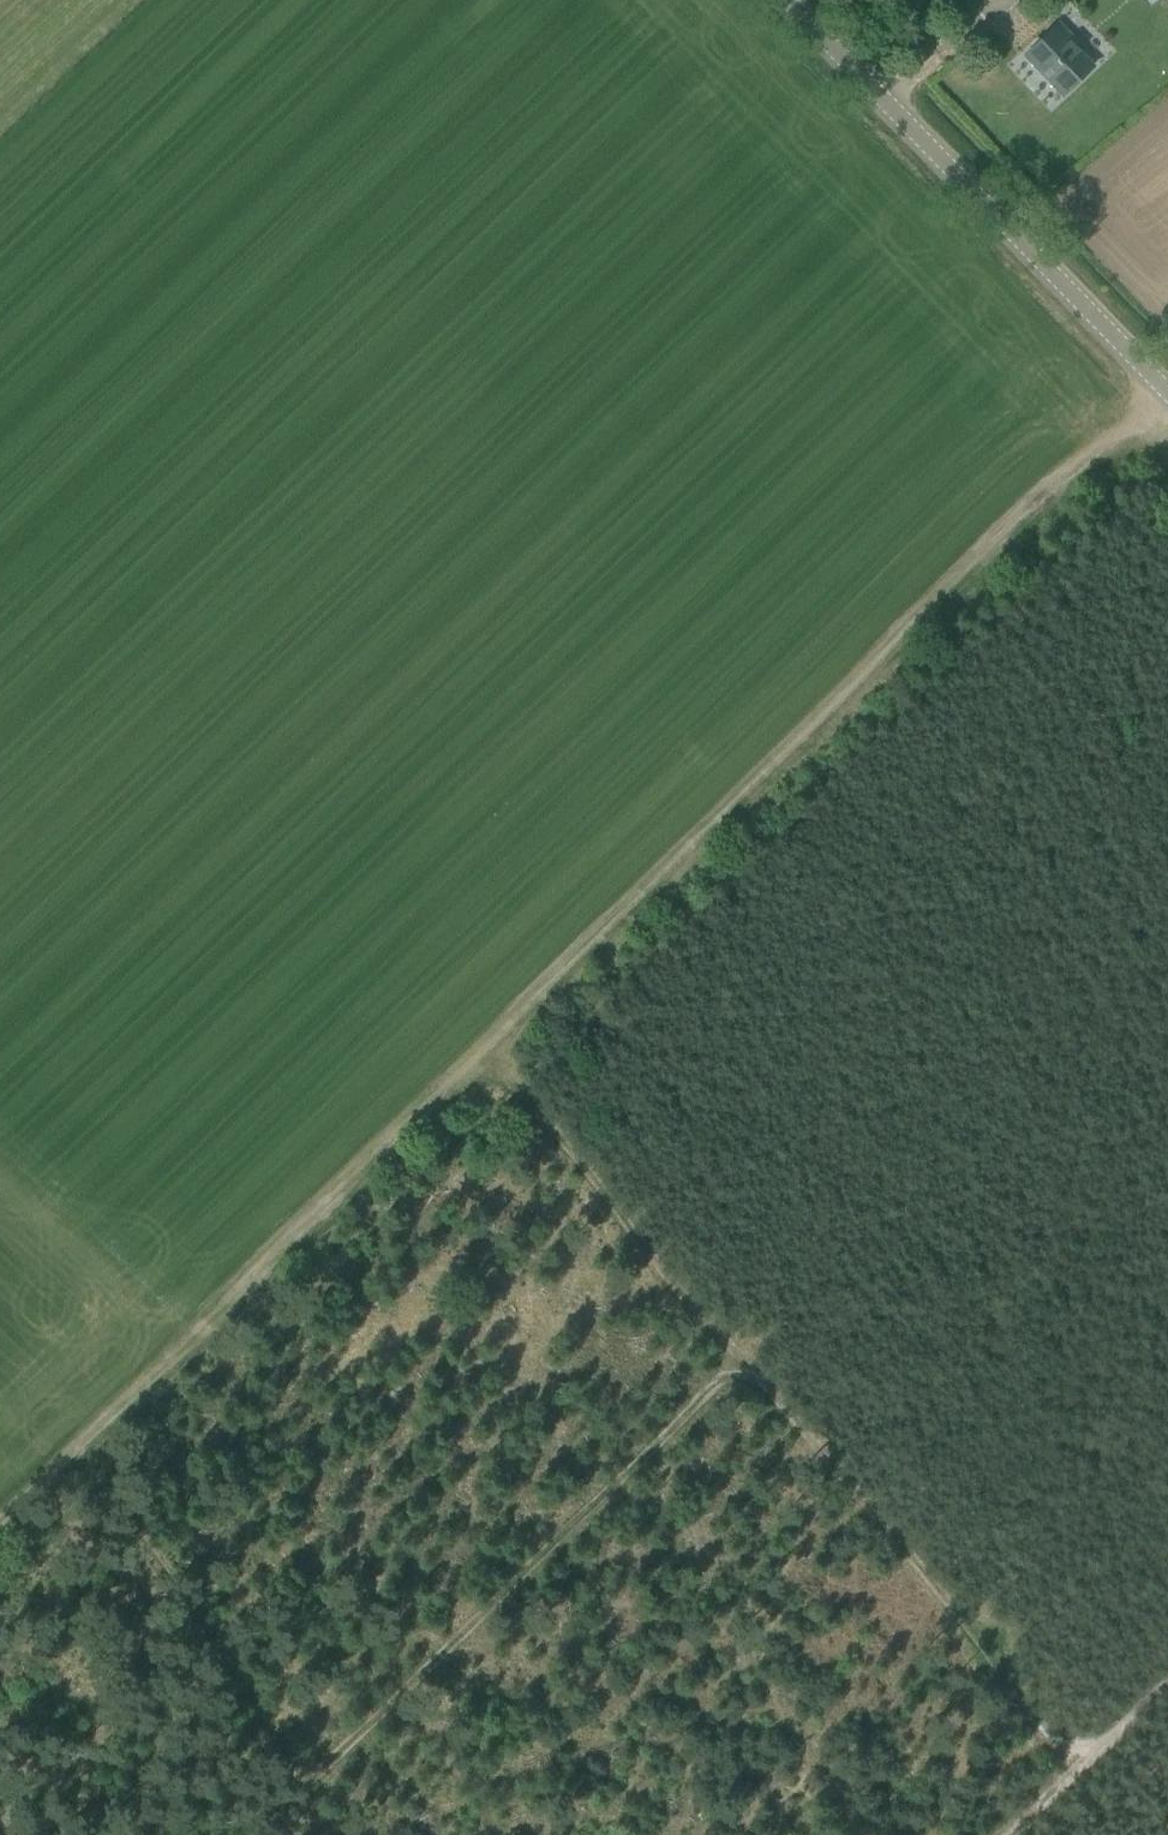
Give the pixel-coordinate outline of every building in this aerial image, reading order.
[(1059,22),(1048,33),(1045,31),(1022,55),(1062,94),(1092,66),(1075,49),(1078,45),(1063,32),(1066,28),(1059,22)]
